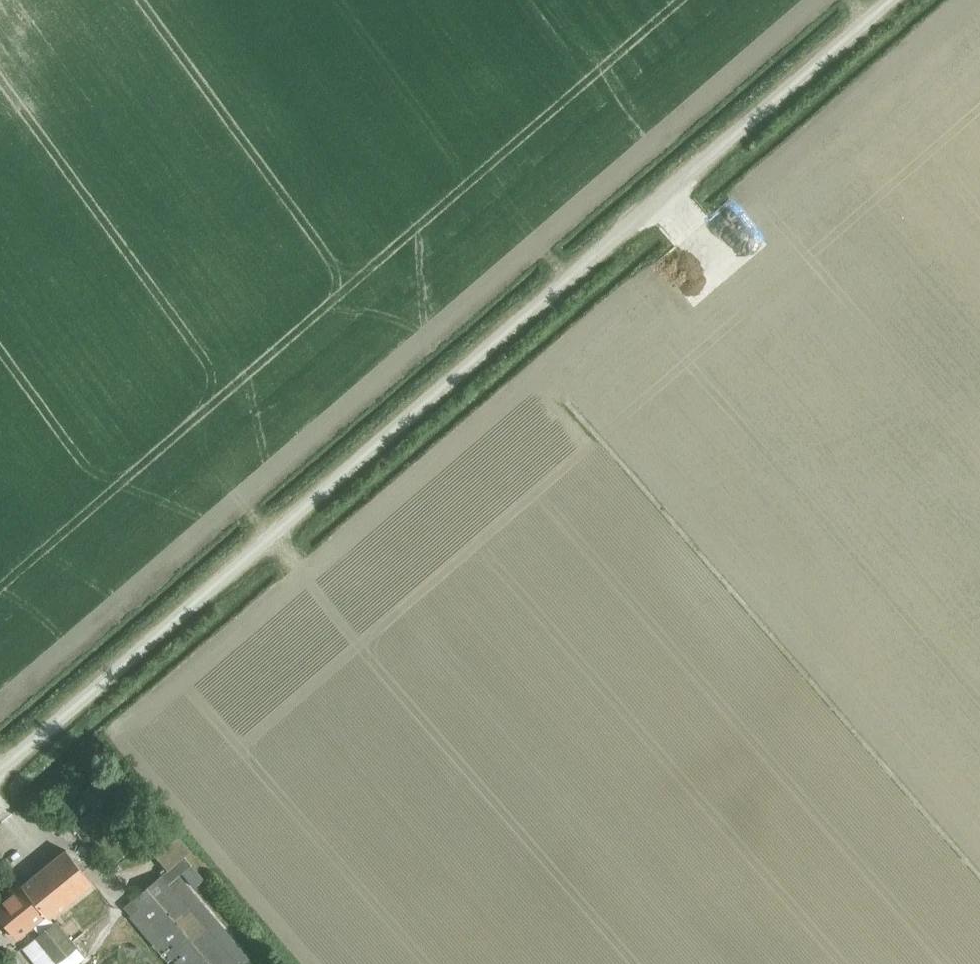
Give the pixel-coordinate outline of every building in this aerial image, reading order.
[(208,875),(166,825),(142,845),(166,873),(132,902),(186,963),(232,963),(166,887),(183,872),(195,886),(208,875)] [(21,886),(0,902),(0,920),(15,939),(31,926),(37,935),(33,938),(53,963),(54,963),(75,947),(54,921),(52,923),(48,918),(91,885),(65,852),(21,886)] [(88,963),(115,963),(116,963),(108,951),(88,963)]
